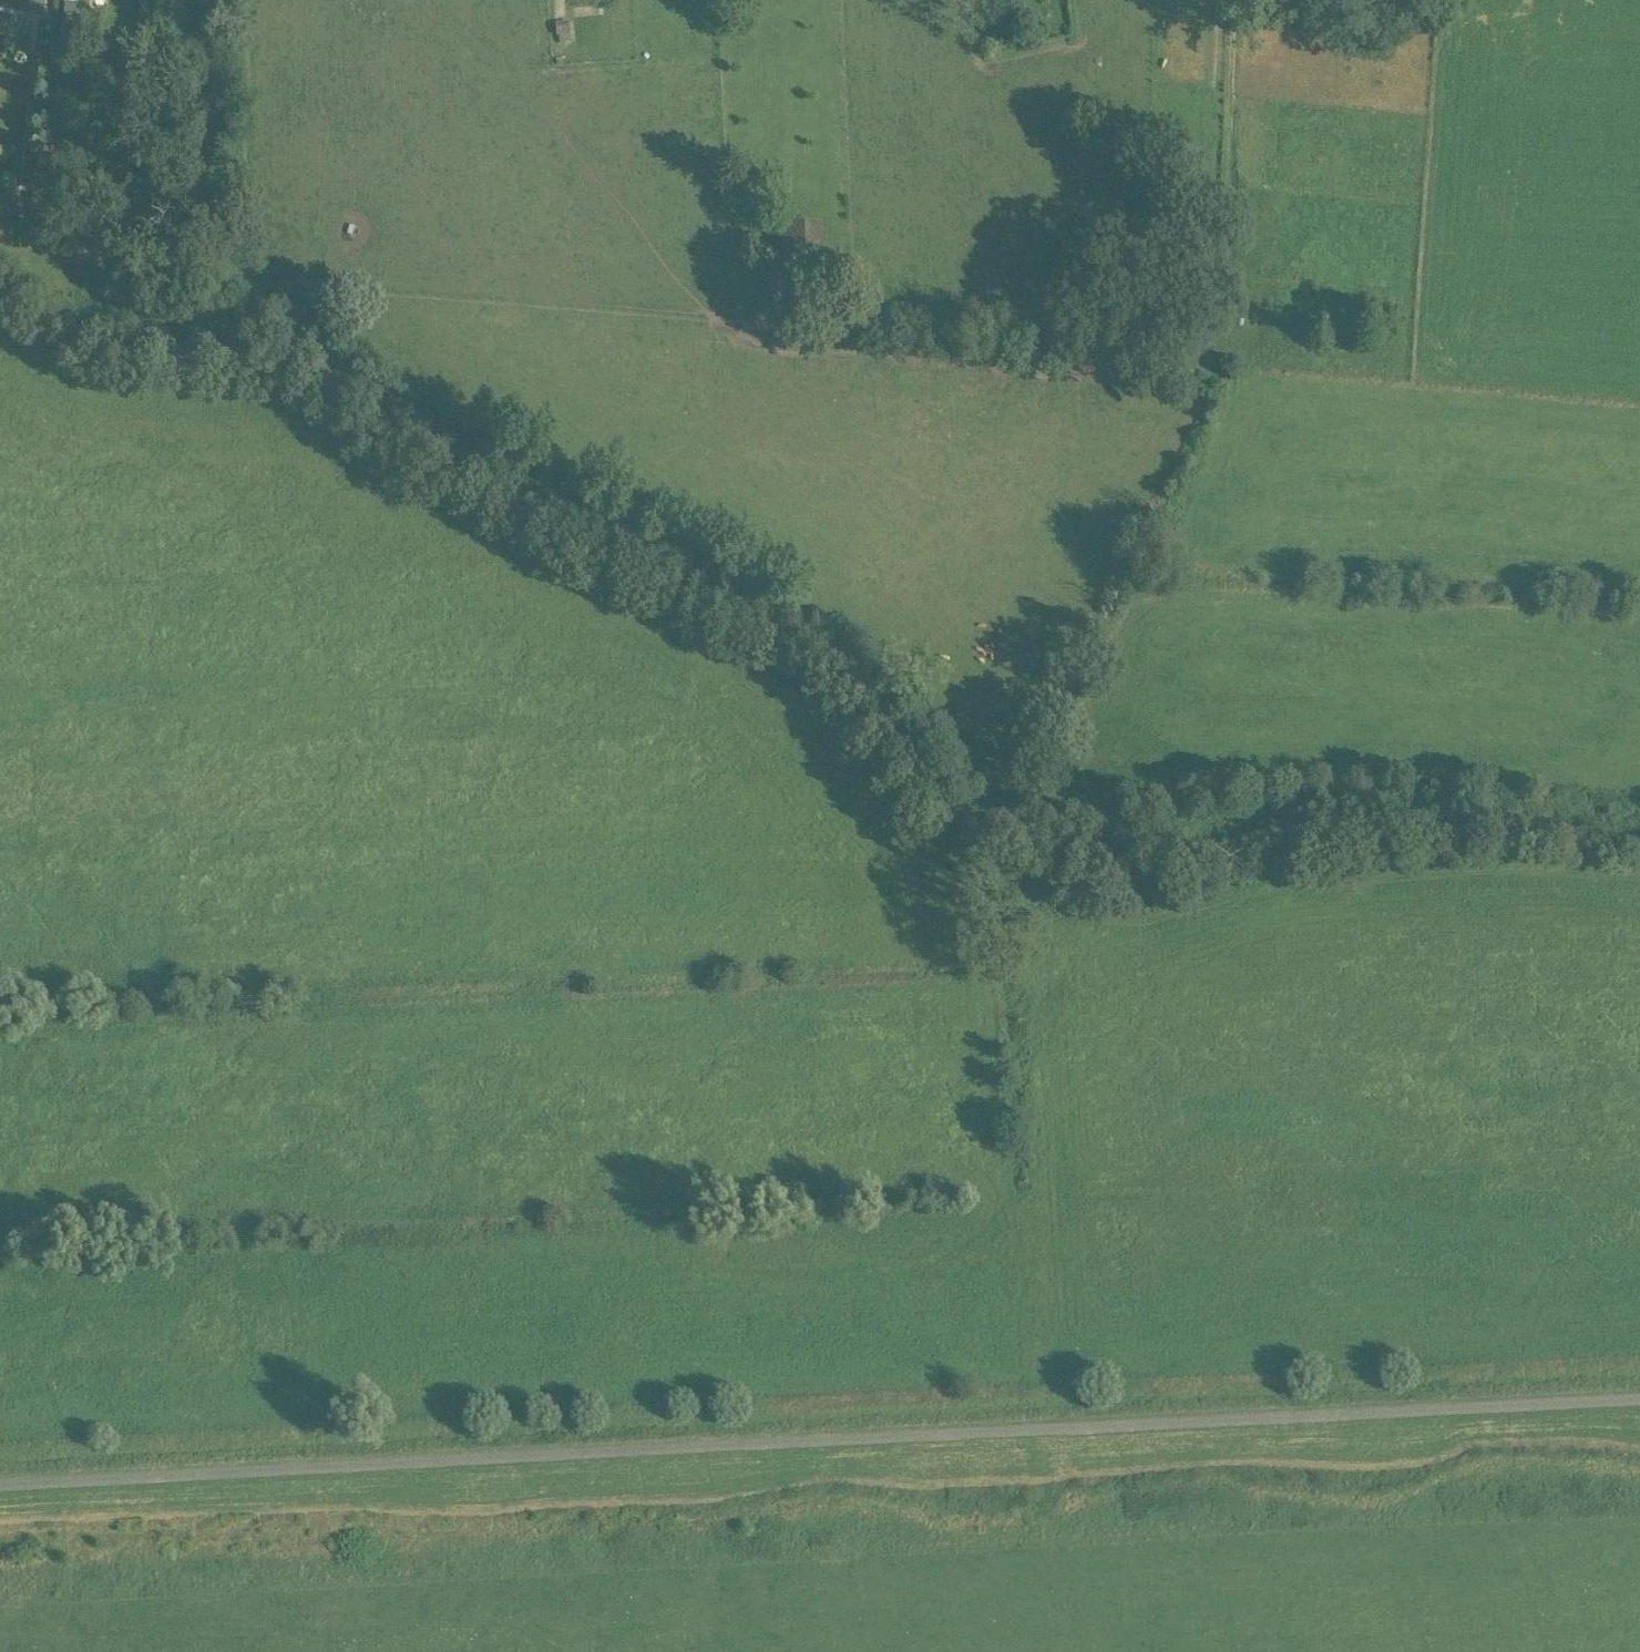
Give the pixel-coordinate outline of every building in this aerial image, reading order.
[(27,14),(44,17),(47,0),(29,0),(27,14)]
